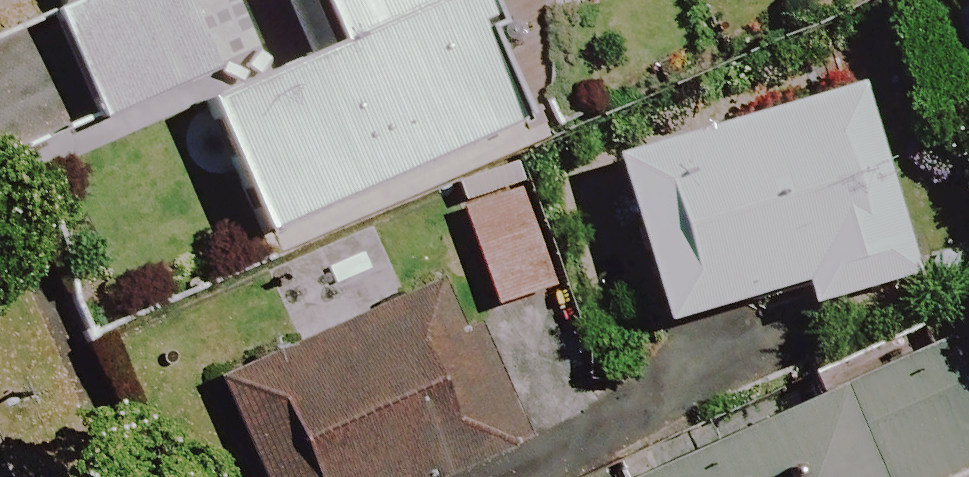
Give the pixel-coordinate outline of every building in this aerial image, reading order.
[(42,14),(92,132),(209,83),(174,0),(74,0),(42,14)] [(488,45),(470,0),(298,0),(326,67),(201,117),(251,239),(504,137),(470,52),(488,45)] [(908,282),(852,89),(600,161),(649,331),(789,291),(796,314),(908,282)] [(543,293),(503,186),(449,207),(488,313),(543,293)] [(484,371),(464,325),(447,332),(430,293),(212,389),(251,476),(467,476),(521,453),(484,371)] [(968,472),(968,417),(939,348),(644,476),(958,476),(968,472)]
